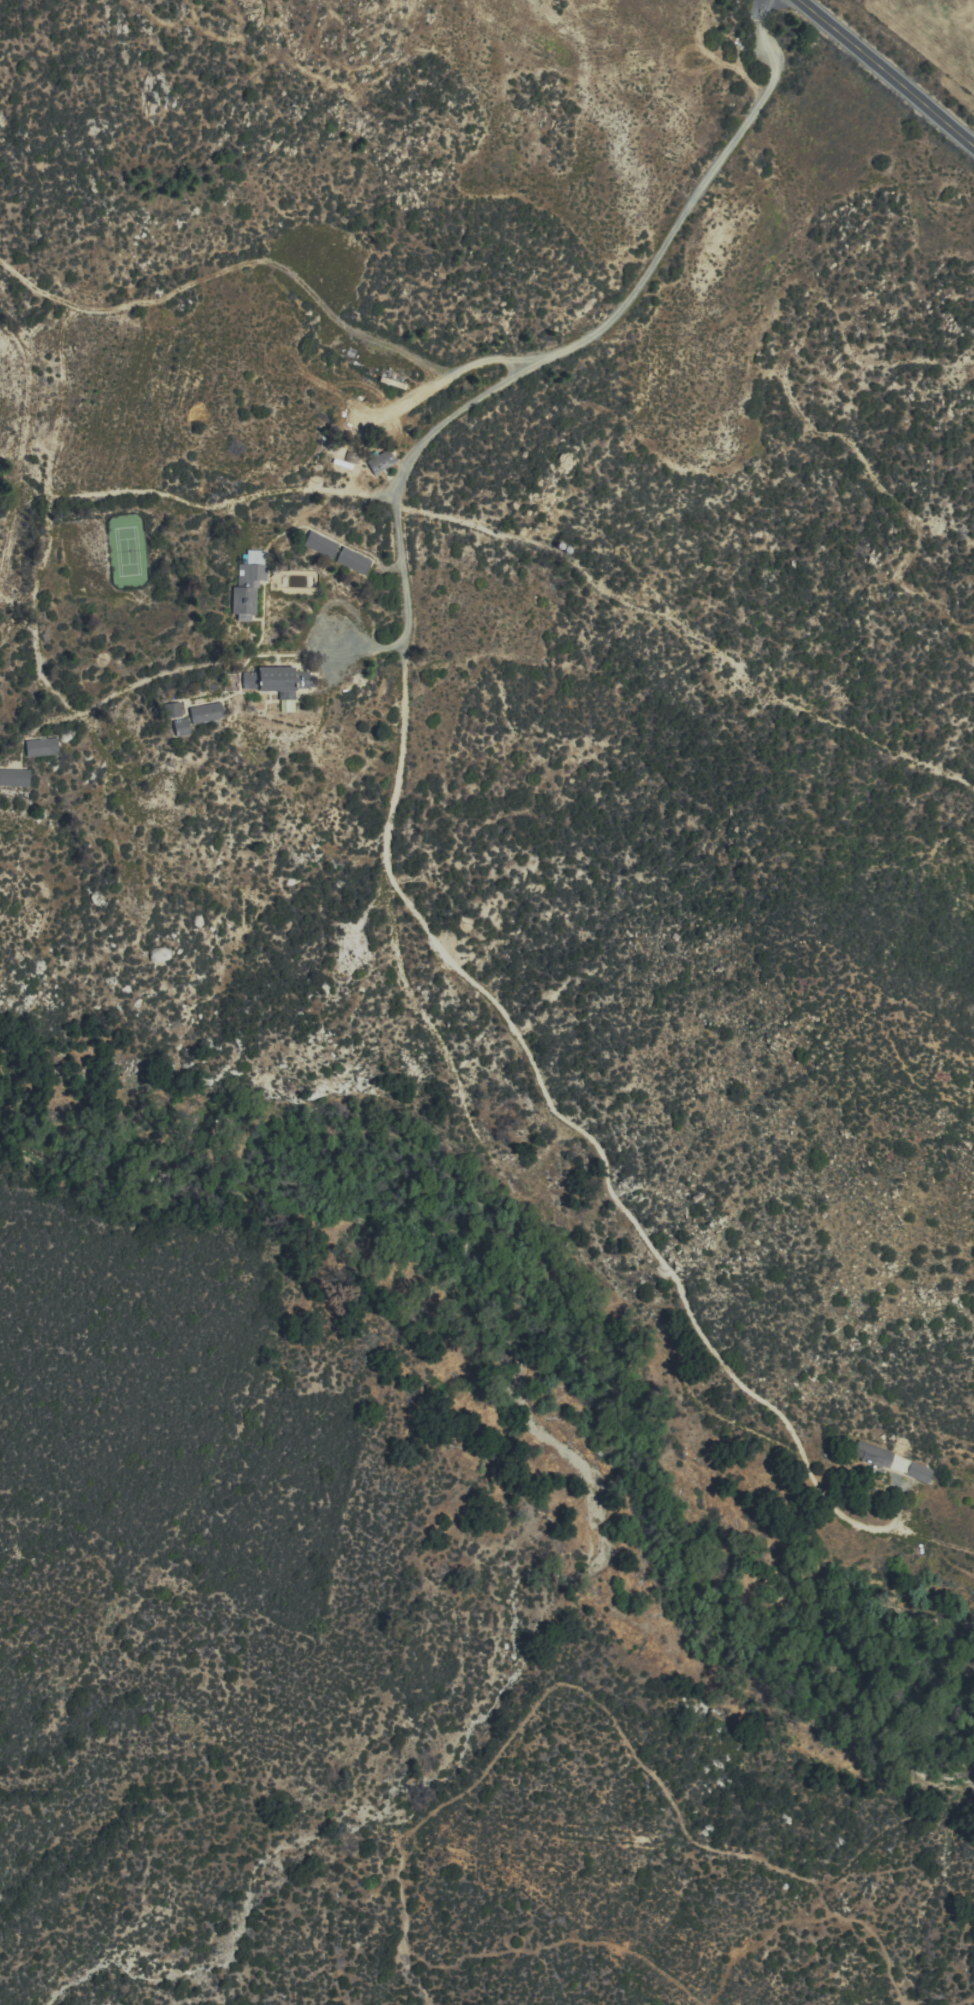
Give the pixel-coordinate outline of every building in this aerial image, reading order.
[(373,473),(395,461),(388,448),(366,460),(373,473)] [(331,557),(338,542),(310,528),(303,544),(331,557)] [(335,560),(365,574),(372,558),(342,545),(335,560)] [(231,613),(256,613),(257,579),(265,579),(266,549),(246,549),(246,563),(237,562),(237,586),(232,586),(231,613)] [(241,671),(242,689),(279,688),(279,710),(294,709),(294,665),(258,666),(258,671),(241,671)] [(296,687),(313,686),(312,670),(295,670),(296,687)] [(188,706),(191,723),(223,717),(220,700),(188,706)] [(57,755),(57,738),(25,738),(26,755),(57,755)] [(29,785),(29,768),(0,768),(0,785),(29,785)] [(852,1455),(888,1469),(895,1453),(858,1438),(852,1455)] [(933,1470),(911,1461),(905,1474),(928,1483),(933,1470)]
